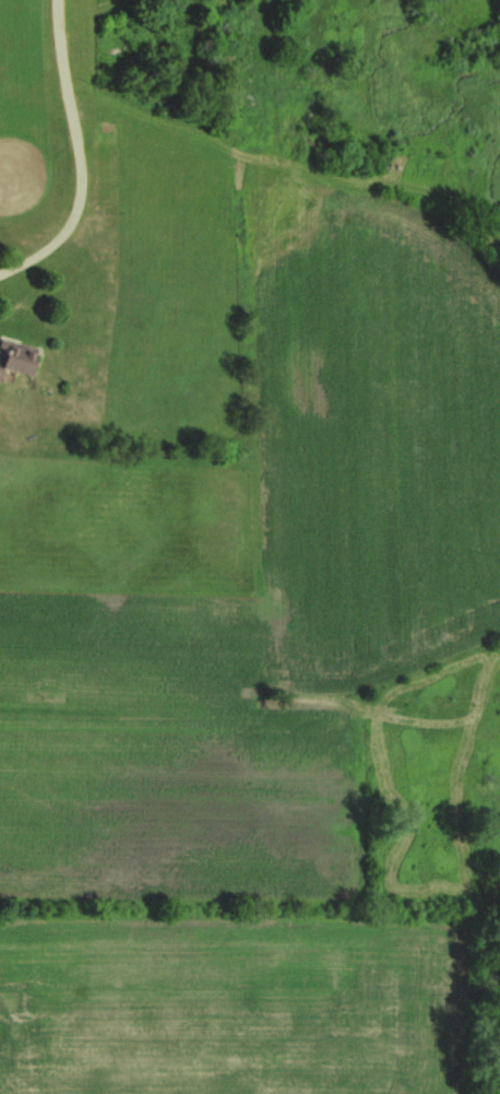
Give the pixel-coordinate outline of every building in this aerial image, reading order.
[(19,378),(27,347),(0,340),(0,373),(19,378)]
